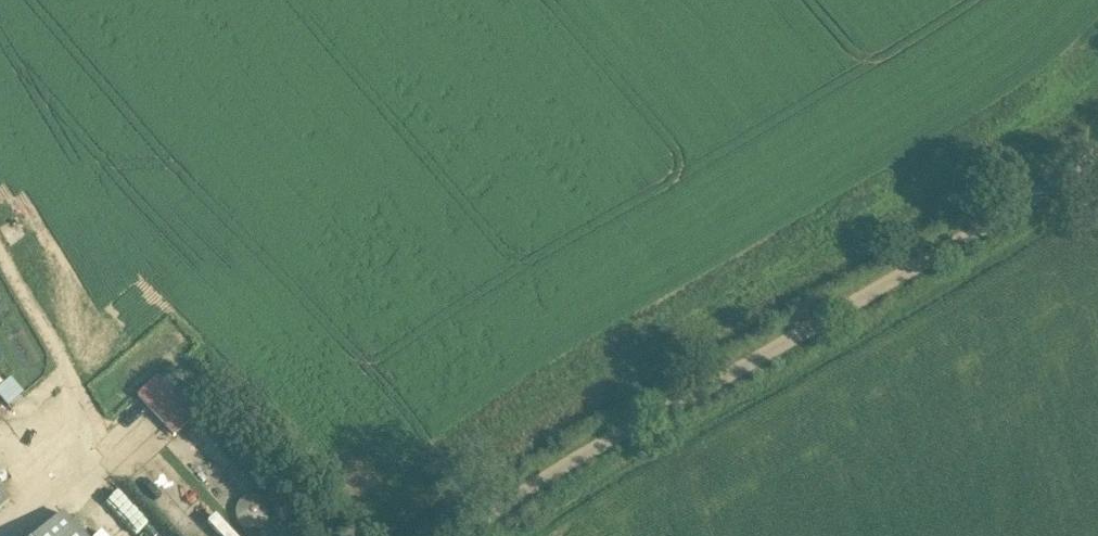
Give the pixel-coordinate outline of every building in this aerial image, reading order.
[(24,390),(12,377),(0,387),(0,396),(8,405),(24,390)] [(156,379),(137,397),(174,436),(193,419),(156,379)] [(12,502),(0,488),(0,513),(12,502)] [(242,497),(242,514),(269,515),(269,497),(242,497)] [(61,514),(38,535),(81,535),(61,514)]
